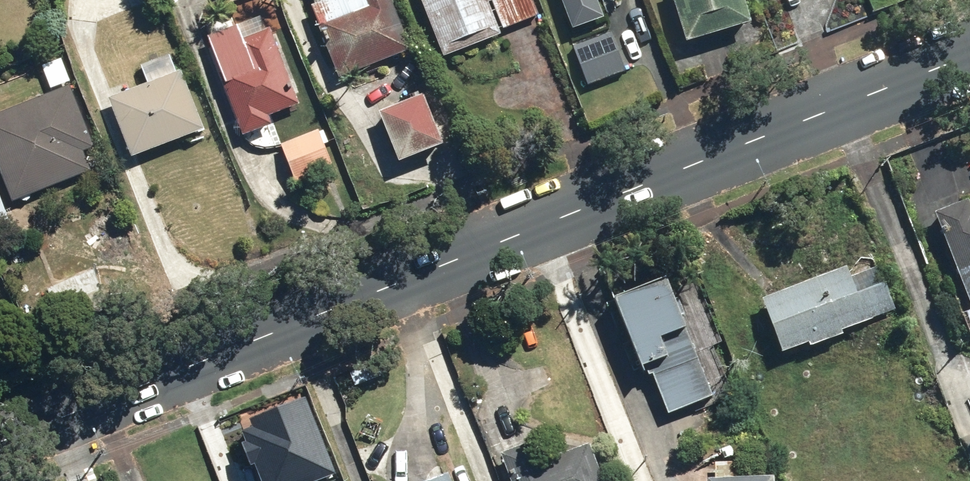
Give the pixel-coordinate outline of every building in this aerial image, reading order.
[(315,7),(308,9),(337,82),(408,53),(386,0),(312,0),(315,7)] [(532,0),(418,0),(440,61),(502,38),(500,32),(538,18),(532,0)] [(570,36),(601,25),(593,0),(557,0),(570,36)] [(681,47),(748,27),(740,0),(667,0),(681,47)] [(238,18),(241,26),(205,39),(241,141),(274,129),(269,118),(297,108),(284,72),(290,70),(271,15),(260,19),(257,11),(238,18)] [(625,72),(610,34),(572,49),(588,88),(625,72)] [(203,131),(173,54),(137,68),(144,86),(105,101),(128,161),(203,131)] [(93,149),(68,88),(0,116),(0,182),(10,206),(89,174),(81,154),(93,149)] [(421,101),(375,118),(394,168),(440,150),(421,101)] [(302,132),(276,143),(294,185),(320,174),(302,132)] [(965,202),(932,214),(967,313),(958,316),(965,336),(969,334),(969,204),(966,206),(965,202)] [(0,204),(0,229),(9,226),(0,204)] [(108,304),(90,268),(25,302),(43,337),(108,304)] [(847,279),(843,269),(758,298),(777,352),(803,343),(805,347),(837,336),(836,331),(892,311),(877,268),(847,279)] [(662,416),(704,399),(707,407),(732,397),(721,368),(702,375),(695,357),(688,359),(657,277),(605,297),(633,370),(643,367),(662,416)] [(497,455),(505,475),(511,473),(514,480),(600,480),(586,443),(532,462),(525,445),(497,455)]
